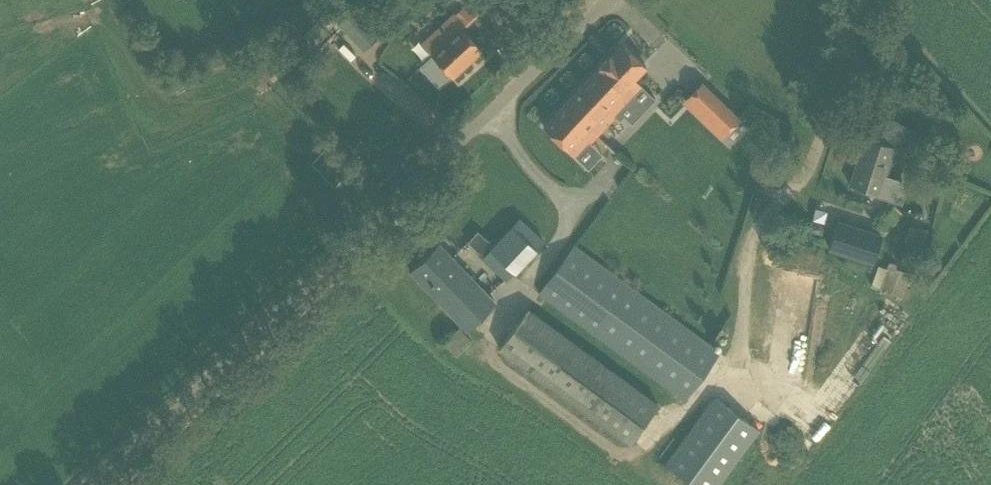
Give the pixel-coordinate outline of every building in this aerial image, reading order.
[(419,66),(438,85),(449,74),(451,77),(481,50),(462,28),(476,14),(477,15),(492,2),(490,0),(461,0),(464,4),(430,35),(440,46),(419,66)] [(355,41),(369,25),(353,8),(337,23),(355,41)] [(544,125),(577,156),(643,86),(635,78),(646,66),(622,44),(614,53),(613,52),(544,125)] [(702,81),(687,97),(720,128),(734,112),(702,81)] [(865,137),(849,185),(868,191),(877,194),(876,196),(901,204),(906,190),(901,180),(883,174),(892,146),(908,151),(913,143),(891,135),(896,120),(881,115),(873,140),(865,137)] [(871,218),(885,231),(902,214),(889,200),(871,218)] [(478,255),(504,278),(541,238),(516,215),(478,255)] [(810,220),(807,231),(818,233),(820,223),(810,220)] [(829,249),(873,263),(881,236),(837,222),(829,249)] [(900,262),(921,266),(929,229),(909,226),(908,233),(906,233),(900,262)] [(480,252),(489,241),(476,230),(467,240),(480,252)] [(537,293),(684,401),(721,351),(574,243),(537,293)] [(410,271),(463,327),(492,300),(439,244),(410,271)] [(870,285),(903,297),(911,273),(895,268),(897,264),(889,261),(886,268),(878,265),(870,285)] [(499,349),(629,444),(659,404),(528,308),(499,349)] [(664,463),(693,484),(721,484),(761,432),(713,397),(664,463)]
